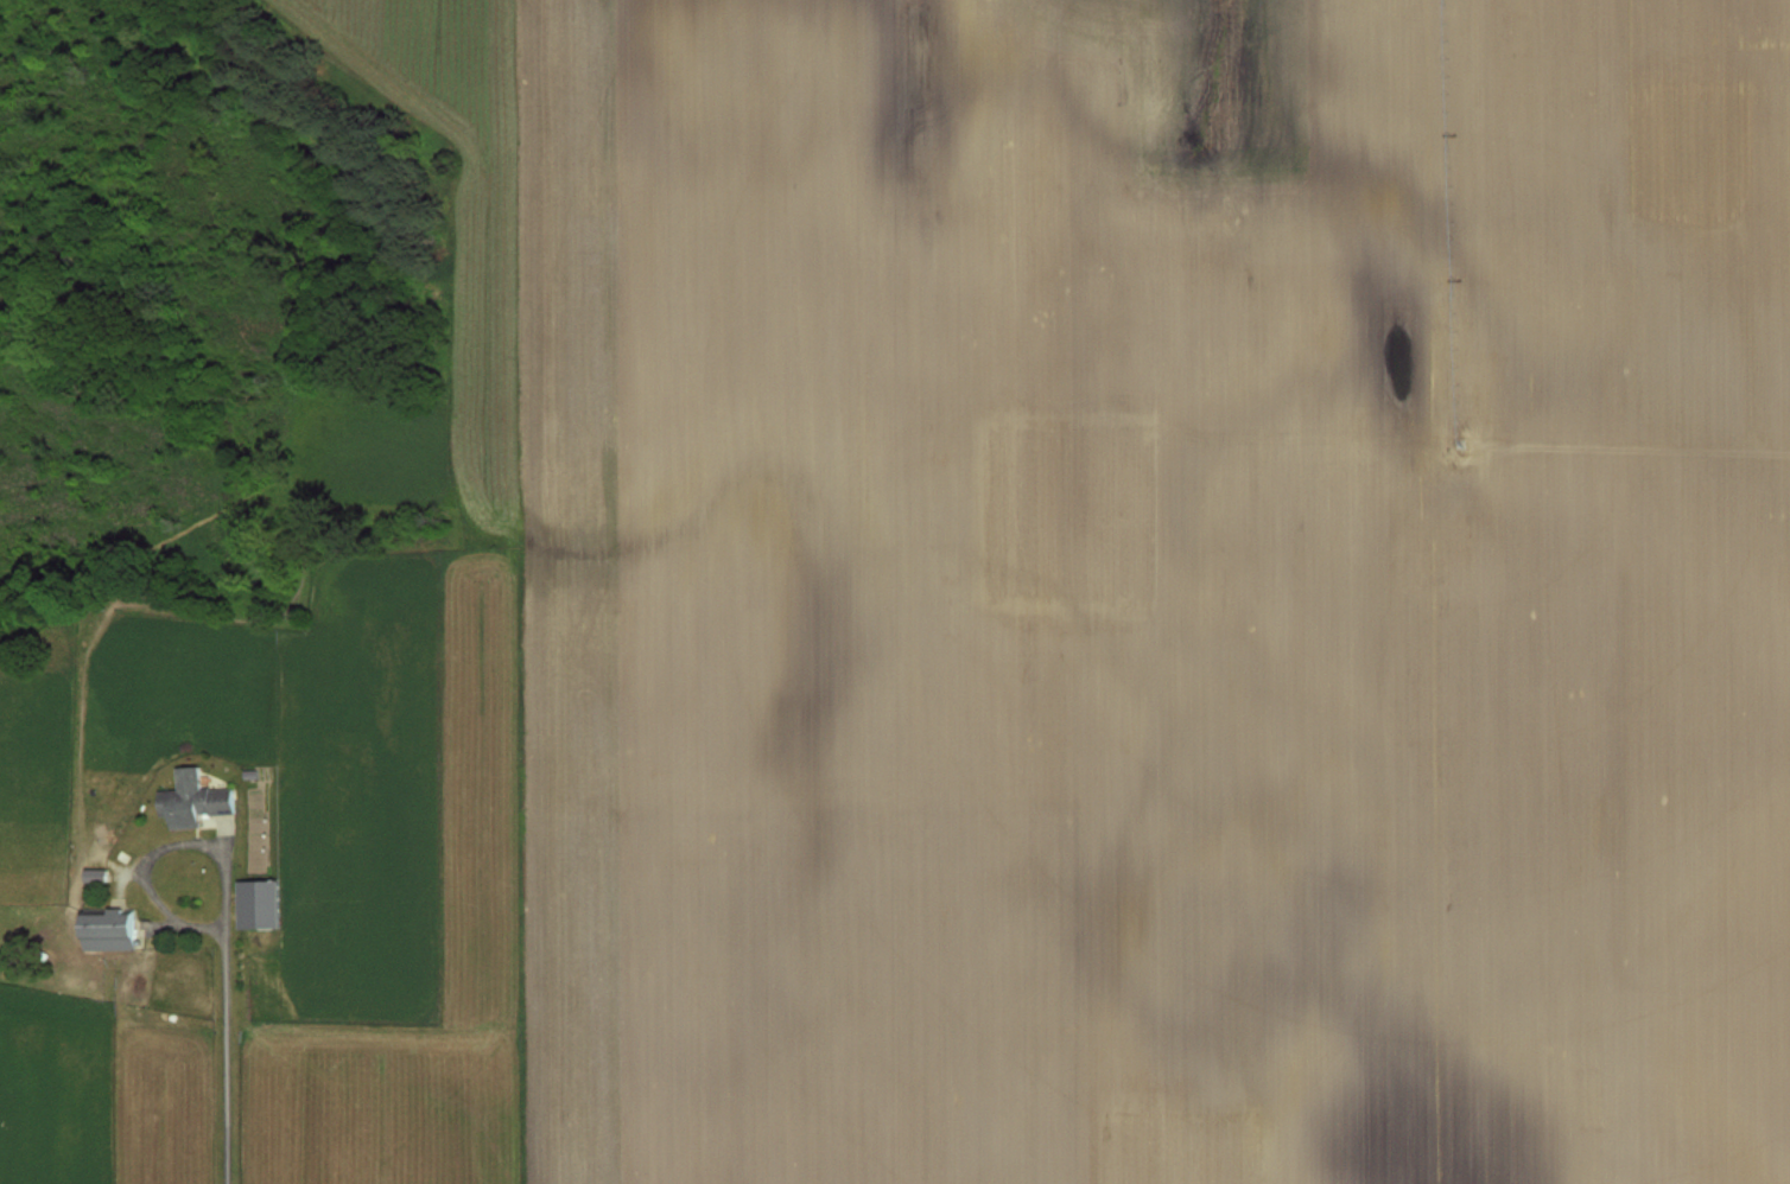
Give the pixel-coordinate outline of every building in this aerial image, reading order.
[(169,828),(198,827),(198,814),(233,813),(232,787),(200,788),(199,766),(177,767),(178,790),(158,790),(159,816),(168,816),(169,828)] [(133,949),(133,908),(81,908),(81,948),(133,949)]
